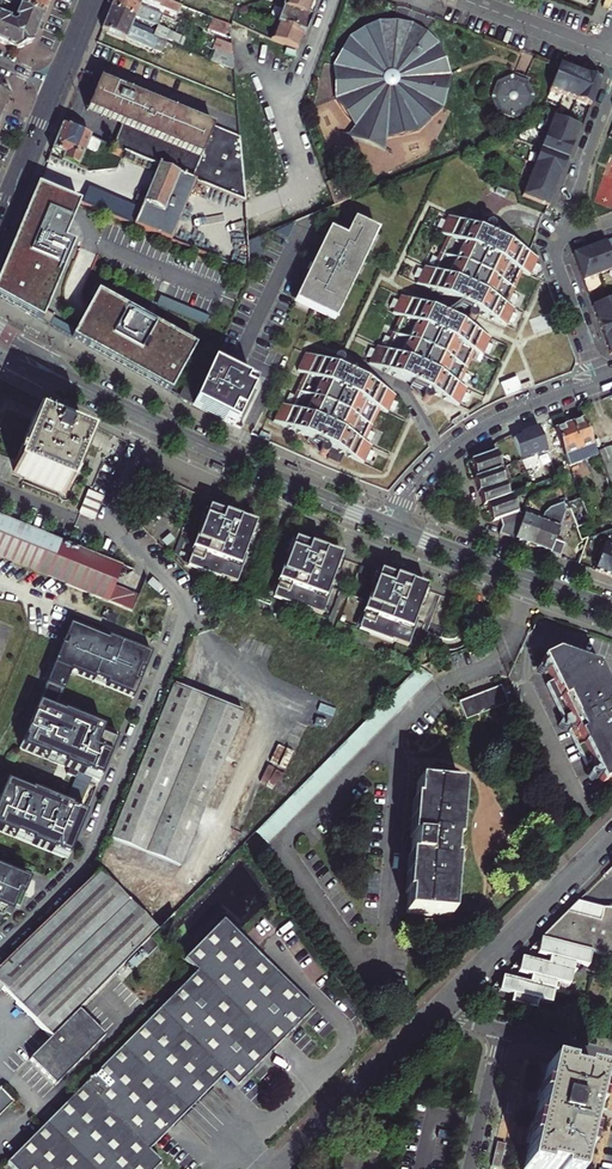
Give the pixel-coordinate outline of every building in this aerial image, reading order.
[(43,16),(47,5),(48,2),(43,0),(15,0),(13,4),(19,6),(43,16)] [(156,28),(161,18),(138,8),(117,0),(113,0),(112,3),(109,9),(133,19),(156,28)] [(138,8),(141,0),(145,2),(144,2),(156,7),(156,6),(176,15),(180,7),(165,1),(162,0),(117,0),(138,8)] [(267,41),(294,52),(299,40),(300,37),(301,38),(311,13),(316,2),(315,0),(283,0),(267,41)] [(0,15),(0,42),(15,48),(32,42),(38,27),(43,16),(19,6),(15,18),(17,19),(16,21),(13,23),(9,21),(10,19),(0,15)] [(107,14),(105,20),(129,29),(161,43),(164,44),(165,40),(181,46),(183,40),(173,35),(166,33),(156,28),(133,19),(109,9),(107,14)] [(438,41),(409,19),(374,17),(343,35),(328,64),(331,101),(351,127),(342,139),(378,153),(380,139),(413,132),(438,109),(445,72),(438,41)] [(103,24),(100,30),(108,33),(125,40),(159,54),(164,44),(161,43),(129,29),(105,20),(103,24)] [(223,39),(228,27),(210,20),(205,31),(223,39)] [(219,54),(231,59),(230,47),(215,41),(211,51),(219,54)] [(231,59),(219,54),(215,65),(232,72),(231,59)] [(560,70),(554,67),(544,94),(584,109),(594,83),(588,81),(577,77),(560,70)] [(156,167),(194,183),(245,204),(238,139),(98,80),(95,87),(85,111),(120,126),(111,149),(156,167)] [(512,118),(525,113),(530,100),(525,87),(511,82),(499,86),(493,101),(500,113),(512,118)] [(573,129),(547,119),(515,198),(541,209),(545,199),(553,179),(559,164),(566,148),(571,134),(573,129)] [(95,153),(98,144),(60,128),(56,138),(50,153),(63,158),(61,162),(77,168),(85,149),(95,153)] [(194,183),(156,167),(138,211),(87,191),(82,202),(79,201),(77,204),(78,205),(169,242),(194,183)] [(77,204),(35,188),(30,200),(26,209),(24,216),(14,239),(3,265),(0,273),(0,299),(38,320),(50,327),(51,326),(53,319),(54,317),(45,312),(72,246),(63,241),(75,213),(78,205),(77,204)] [(491,241),(494,237),(490,235),(491,234),(491,232),(491,230),(489,228),(488,228),(485,228),(483,228),(482,230),(481,232),(482,234),(482,235),(484,237),(484,238),(447,221),(446,222),(440,219),(437,226),(443,229),(439,238),(448,242),(439,260),(433,257),(429,265),(435,268),(433,273),(424,269),(423,271),(417,268),(413,276),(420,279),(417,286),(457,305),(440,319),(445,322),(459,310),(468,313),(466,315),(466,317),(467,319),(467,321),(469,322),(470,323),(472,323),(474,323),(477,321),(478,319),(478,317),(478,316),(479,315),(481,318),(484,317),(488,319),(489,322),(494,321),(504,326),(507,321),(513,324),(517,316),(510,313),(511,311),(504,308),(507,302),(513,305),(517,297),(510,294),(519,275),(526,278),(530,270),(536,273),(539,266),(533,263),(534,261),(491,241)] [(334,322),(377,233),(353,221),(344,239),(328,231),(294,302),(299,305),(334,322)] [(256,266),(270,234),(248,242),(251,275),(256,266)] [(584,283),(611,273),(611,242),(584,252),(574,256),(584,283)] [(196,347),(97,293),(89,308),(85,315),(76,332),(72,338),(72,339),(79,343),(127,369),(168,392),(171,393),(196,347)] [(209,317),(164,298),(159,309),(205,328),(209,317)] [(394,378),(406,383),(411,385),(409,388),(423,395),(422,396),(421,397),(421,398),(421,400),(422,402),(424,403),(425,403),(427,403),(428,403),(429,402),(430,400),(430,399),(430,397),(429,396),(429,395),(427,394),(428,393),(431,394),(433,398),(437,397),(440,398),(442,402),(446,401),(458,406),(460,401),(466,403),(469,396),(464,393),(465,390),(457,387),(459,382),(465,385),(469,377),(462,374),(471,355),(479,358),(482,351),(489,354),(492,347),(486,344),(487,341),(445,322),(440,319),(399,301),(398,304),(392,301),(388,309),(394,312),(391,319),(398,322),(391,339),(385,336),(381,344),(387,347),(385,352),(378,349),(377,352),(370,349),(367,356),(373,359),(370,366),(381,371),(382,374),(385,374),(390,376),(391,378),(394,378)] [(611,356),(611,301),(593,308),(595,313),(601,330),(608,347),(611,357),(611,356)] [(551,328),(546,314),(529,320),(534,334),(551,328)] [(76,332),(53,319),(51,326),(72,338),(76,332)] [(338,367),(339,366),(341,364),(341,362),(341,361),(340,359),(339,359),(337,358),(336,358),(335,359),(334,359),(336,354),(329,351),(323,363),(304,355),(296,371),(304,375),(295,394),(289,391),(285,399),(292,402),(289,409),(281,405),(272,422),(296,433),(294,437),(296,437),(292,446),(301,451),(310,455),(316,444),(322,447),(323,449),(324,450),(324,452),(323,455),(319,454),(317,458),(322,460),(327,459),(327,462),(336,466),(340,456),(361,466),(364,458),(371,461),(374,453),(368,450),(369,449),(361,445),(364,440),(370,442),(374,435),(367,432),(376,411),(384,414),(387,409),(393,412),(397,404),(390,401),(393,396),(382,391),(381,387),(376,388),(373,387),(372,383),(368,384),(356,379),(351,377),(353,373),(338,367)] [(198,394),(192,405),(231,425),(234,427),(254,386),(212,365),(199,392),(198,394)] [(500,384),(505,398),(532,388),(530,382),(520,385),(517,377),(500,384)] [(197,392),(184,385),(178,397),(191,404),(197,392)] [(461,415),(452,421),(455,426),(464,420),(461,415)] [(64,494),(86,442),(66,434),(60,431),(51,427),(33,420),(12,472),(64,494)] [(597,457),(583,420),(571,424),(554,430),(568,467),(597,457)] [(546,453),(537,428),(528,431),(519,434),(521,438),(514,440),(522,462),(546,453)] [(598,452),(611,489),(611,447),(598,452)] [(491,454),(471,461),(476,478),(474,479),(476,486),(478,492),(480,499),(483,505),(485,505),(488,513),(491,522),(499,520),(518,513),(512,496),(506,497),(497,471),(501,470),(496,453),(491,454)] [(79,514),(80,515),(93,520),(102,498),(87,492),(79,514)] [(566,507),(567,512),(574,532),(590,526),(581,501),(566,507)] [(501,528),(497,535),(517,543),(543,554),(558,561),(564,546),(554,542),(565,513),(567,512),(566,507),(564,503),(546,510),(540,522),(518,513),(499,520),(501,528)] [(251,529),(252,526),(237,520),(236,522),(205,510),(205,512),(202,510),(196,526),(199,527),(195,539),(193,538),(189,551),(190,551),(189,555),(185,553),(181,564),(185,566),(185,567),(217,580),(217,578),(233,585),(244,557),(241,556),(245,544),(249,545),(255,530),(251,529)] [(54,580),(61,583),(130,612),(136,597),(112,588),(122,566),(69,544),(11,519),(13,523),(0,518),(0,559),(55,581),(54,580)] [(321,555),(291,543),(290,544),(287,543),(281,559),(284,560),(280,572),(279,571),(274,583),(275,584),(274,587),(270,586),(266,597),(271,599),(270,600),(302,613),(303,611),(319,617),(329,590),(326,589),(331,577),(334,578),(340,563),(337,562),(338,559),(322,553),(321,555)] [(594,574),(604,578),(611,580),(611,554),(603,551),(594,574)] [(406,587),(375,576),(375,577),(372,576),(366,591),(369,593),(365,604),(364,604),(359,616),(360,617),(359,620),(355,619),(351,630),(356,632),(355,633),(388,645),(388,644),(404,650),(414,622),(411,621),(416,609),(419,610),(425,595),(421,594),(423,590),(407,585),(406,587)] [(151,654),(76,619),(24,745),(73,765),(70,771),(85,778),(74,805),(81,809),(96,775),(103,778),(121,734),(107,728),(108,727),(92,720),(91,722),(59,708),(76,669),(134,694),(151,654)] [(545,668),(554,687),(547,691),(564,725),(571,721),(578,734),(570,738),(586,769),(593,766),(607,791),(611,788),(611,698),(600,674),(559,661),(545,668)] [(417,665),(405,678),(253,833),(264,844),(428,676),(417,665)] [(156,725),(159,730),(142,770),(111,843),(179,871),(208,799),(206,796),(239,715),(171,686),(156,725)] [(499,686),(456,702),(463,720),(505,705),(499,686)] [(10,779),(0,801),(0,826),(70,856),(89,812),(81,809),(74,805),(10,779)] [(459,790),(413,787),(409,852),(405,915),(450,919),(454,863),(451,862),(452,845),(455,845),(459,790)] [(0,865),(0,922),(3,914),(13,911),(16,904),(20,906),(32,878),(0,865)] [(0,971),(0,988),(50,1039),(77,1013),(113,976),(137,952),(147,942),(156,933),(98,874),(0,971)] [(604,909),(600,920),(571,913),(541,943),(539,955),(550,958),(549,964),(526,959),(522,974),(532,977),(531,984),(507,978),(504,990),(497,989),(491,999),(512,1005),(534,1010),(541,1012),(541,1010),(540,1010),(542,1003),(552,1006),(557,992),(558,992),(560,984),(572,988),(577,965),(591,968),(594,954),(607,957),(606,966),(611,967),(611,908),(604,909)] [(6,1163),(11,1168),(155,1168),(159,1164),(147,1151),(172,1126),(223,1075),(236,1087),(312,1012),(222,922),(183,961),(196,973),(6,1163)] [(147,942),(137,952),(145,960),(155,950),(147,942)] [(50,1039),(28,1061),(55,1088),(104,1040),(77,1013),(50,1039)] [(590,1106),(605,1109),(608,1096),(593,1093),(596,1080),(578,1076),(577,1081),(569,1079),(560,1078),(561,1072),(544,1068),(537,1100),(531,1127),(527,1126),(522,1145),(527,1146),(521,1168),(575,1168),(577,1158),(582,1159),(584,1149),(580,1148),(589,1110),(590,1106)] [(12,1104),(0,1092),(0,1117),(12,1104)]
